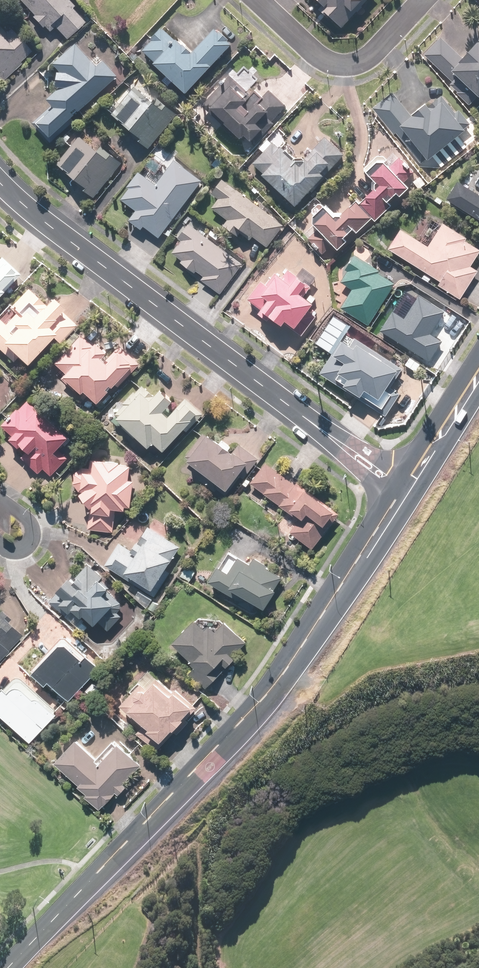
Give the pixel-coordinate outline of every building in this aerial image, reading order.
[(42,31),(50,24),(64,40),(81,25),(69,12),(73,8),(65,0),(14,0),(42,31)] [(316,7),(314,10),(338,33),(369,0),(309,0),(316,7)] [(18,67),(16,65),(29,54),(8,30),(3,35),(0,32),(0,82),(18,67)] [(182,50),(162,30),(140,52),(153,65),(151,67),(181,98),(231,48),(213,30),(189,54),(184,48),(182,50)] [(422,55),(448,82),(445,85),(466,107),(478,95),(478,43),(459,61),(439,39),(422,55)] [(75,114),(116,78),(97,56),(89,63),(74,45),(49,66),(59,77),(54,77),(52,91),(55,91),(42,103),(47,109),(29,124),(49,146),(80,119),(75,114)] [(247,97),(226,78),(199,107),(237,143),(239,140),(244,145),(256,132),(251,127),(263,115),(270,121),(283,107),(267,92),(259,100),(251,93),(247,97)] [(108,115),(148,149),(176,115),(155,97),(151,100),(133,85),(108,115)] [(417,168),(431,157),(438,168),(465,148),(457,138),(470,129),(456,110),(452,113),(440,97),(427,108),(424,104),(408,116),(392,94),(370,109),(392,138),(394,137),(417,168)] [(94,152),(77,138),(54,167),(94,200),(121,166),(98,147),(94,152)] [(272,144),(251,165),(261,174),(258,177),(292,209),(342,156),(322,138),(296,166),(272,144)] [(227,161),(218,155),(210,167),(219,173),(227,161)] [(387,169),(382,164),(375,164),(365,173),(378,187),(360,204),(357,201),(349,208),(348,207),(334,221),(322,208),(312,218),(313,225),(336,250),(345,242),(342,239),(352,230),(355,233),(371,219),(374,222),(390,208),(385,203),(395,195),(398,198),(407,190),(401,184),(413,173),(399,157),(387,169)] [(158,237),(200,182),(174,161),(155,185),(138,172),(117,200),(133,213),(126,223),(137,231),(142,225),(158,237)] [(281,226),(219,179),(206,197),(214,203),(209,210),(225,222),(221,228),(231,236),(234,231),(248,241),(250,238),(264,248),(281,226)] [(442,202),(478,224),(478,196),(477,199),(452,184),(442,202)] [(242,265),(187,226),(175,242),(180,245),(172,255),(182,262),(180,265),(220,295),(242,265)] [(427,248),(398,231),(387,251),(438,282),(435,287),(458,301),(475,272),(469,269),(478,253),(462,243),(463,240),(440,226),(427,248)] [(367,327),(392,285),(376,275),(378,272),(352,256),(336,283),(350,291),(339,310),(367,327)] [(16,275),(0,260),(0,292),(16,275)] [(313,280),(300,268),(292,276),(286,271),(278,280),(274,276),(265,287),(260,283),(244,301),(257,312),(255,314),(262,321),(264,319),(275,329),(281,323),(290,331),(309,308),(295,296),(303,286),(305,288),(313,280)] [(25,289),(0,316),(0,354),(10,363),(14,359),(21,366),(48,337),(57,346),(74,327),(64,317),(68,314),(51,298),(42,308),(25,289)] [(415,300),(405,293),(393,314),(390,312),(376,335),(427,365),(441,342),(430,335),(443,313),(416,297),(415,300)] [(347,328),(331,318),(313,345),(330,356),(319,372),(340,386),(339,388),(355,399),(359,392),(370,400),(368,404),(379,411),(389,396),(384,392),(399,370),(344,333),(347,328)] [(91,345),(79,334),(52,364),(64,375),(58,381),(77,398),(81,394),(95,406),(112,387),(116,391),(139,365),(120,347),(104,365),(99,361),(103,356),(91,345)] [(110,416),(113,419),(144,450),(148,446),(157,456),(181,433),(182,434),(201,415),(185,399),(165,419),(159,413),(170,402),(157,389),(150,396),(141,386),(110,416)] [(14,410),(0,426),(0,428),(10,437),(5,441),(21,455),(19,458),(37,475),(40,471),(49,478),(64,462),(54,453),(66,439),(26,403),(17,413),(14,410)] [(217,446),(200,434),(183,456),(187,459),(179,469),(211,493),(214,489),(221,494),(231,481),(238,486),(256,462),(236,446),(230,454),(226,451),(230,447),(221,440),(217,446)] [(88,470),(80,469),(72,475),(72,487),(79,494),(75,497),(87,513),(86,532),(112,533),(113,512),(128,513),(130,483),(126,482),(126,467),(117,466),(117,462),(88,461),(88,470)] [(293,488),(263,464),(247,485),(297,525),(285,539),(296,547),(299,543),(308,550),(326,529),(321,525),(330,514),(295,485),(293,488)] [(149,594),(177,549),(178,548),(145,527),(129,552),(117,545),(104,566),(149,594)] [(226,551),(225,554),(206,586),(233,603),(232,604),(249,614),(252,608),(260,613),(280,580),(266,571),(268,569),(251,558),(247,564),(226,551)] [(119,604),(104,591),(96,584),(99,579),(84,566),(73,580),(69,576),(53,595),(60,601),(55,606),(67,616),(69,613),(78,621),(80,618),(91,627),(95,623),(106,633),(120,617),(114,611),(119,604)] [(195,574),(184,568),(178,578),(189,585),(195,574)] [(244,644),(220,621),(193,620),(169,645),(188,663),(181,671),(202,691),(231,661),(229,659),(244,644)] [(19,638),(0,621),(0,659),(19,638)] [(78,662),(57,644),(28,675),(41,687),(45,683),(66,702),(95,671),(81,659),(78,662)] [(137,685),(116,707),(139,728),(133,734),(153,753),(163,743),(159,740),(166,732),(168,734),(180,721),(179,720),(189,708),(170,691),(167,693),(146,673),(136,684),(137,685)] [(27,744),(55,712),(16,677),(2,693),(0,691),(0,719),(27,744)] [(99,692),(91,685),(81,695),(89,702),(99,692)] [(73,740),(72,741),(51,764),(76,786),(74,789),(83,796),(81,798),(97,812),(113,794),(117,798),(126,787),(123,784),(139,766),(111,742),(95,759),(73,740)]
